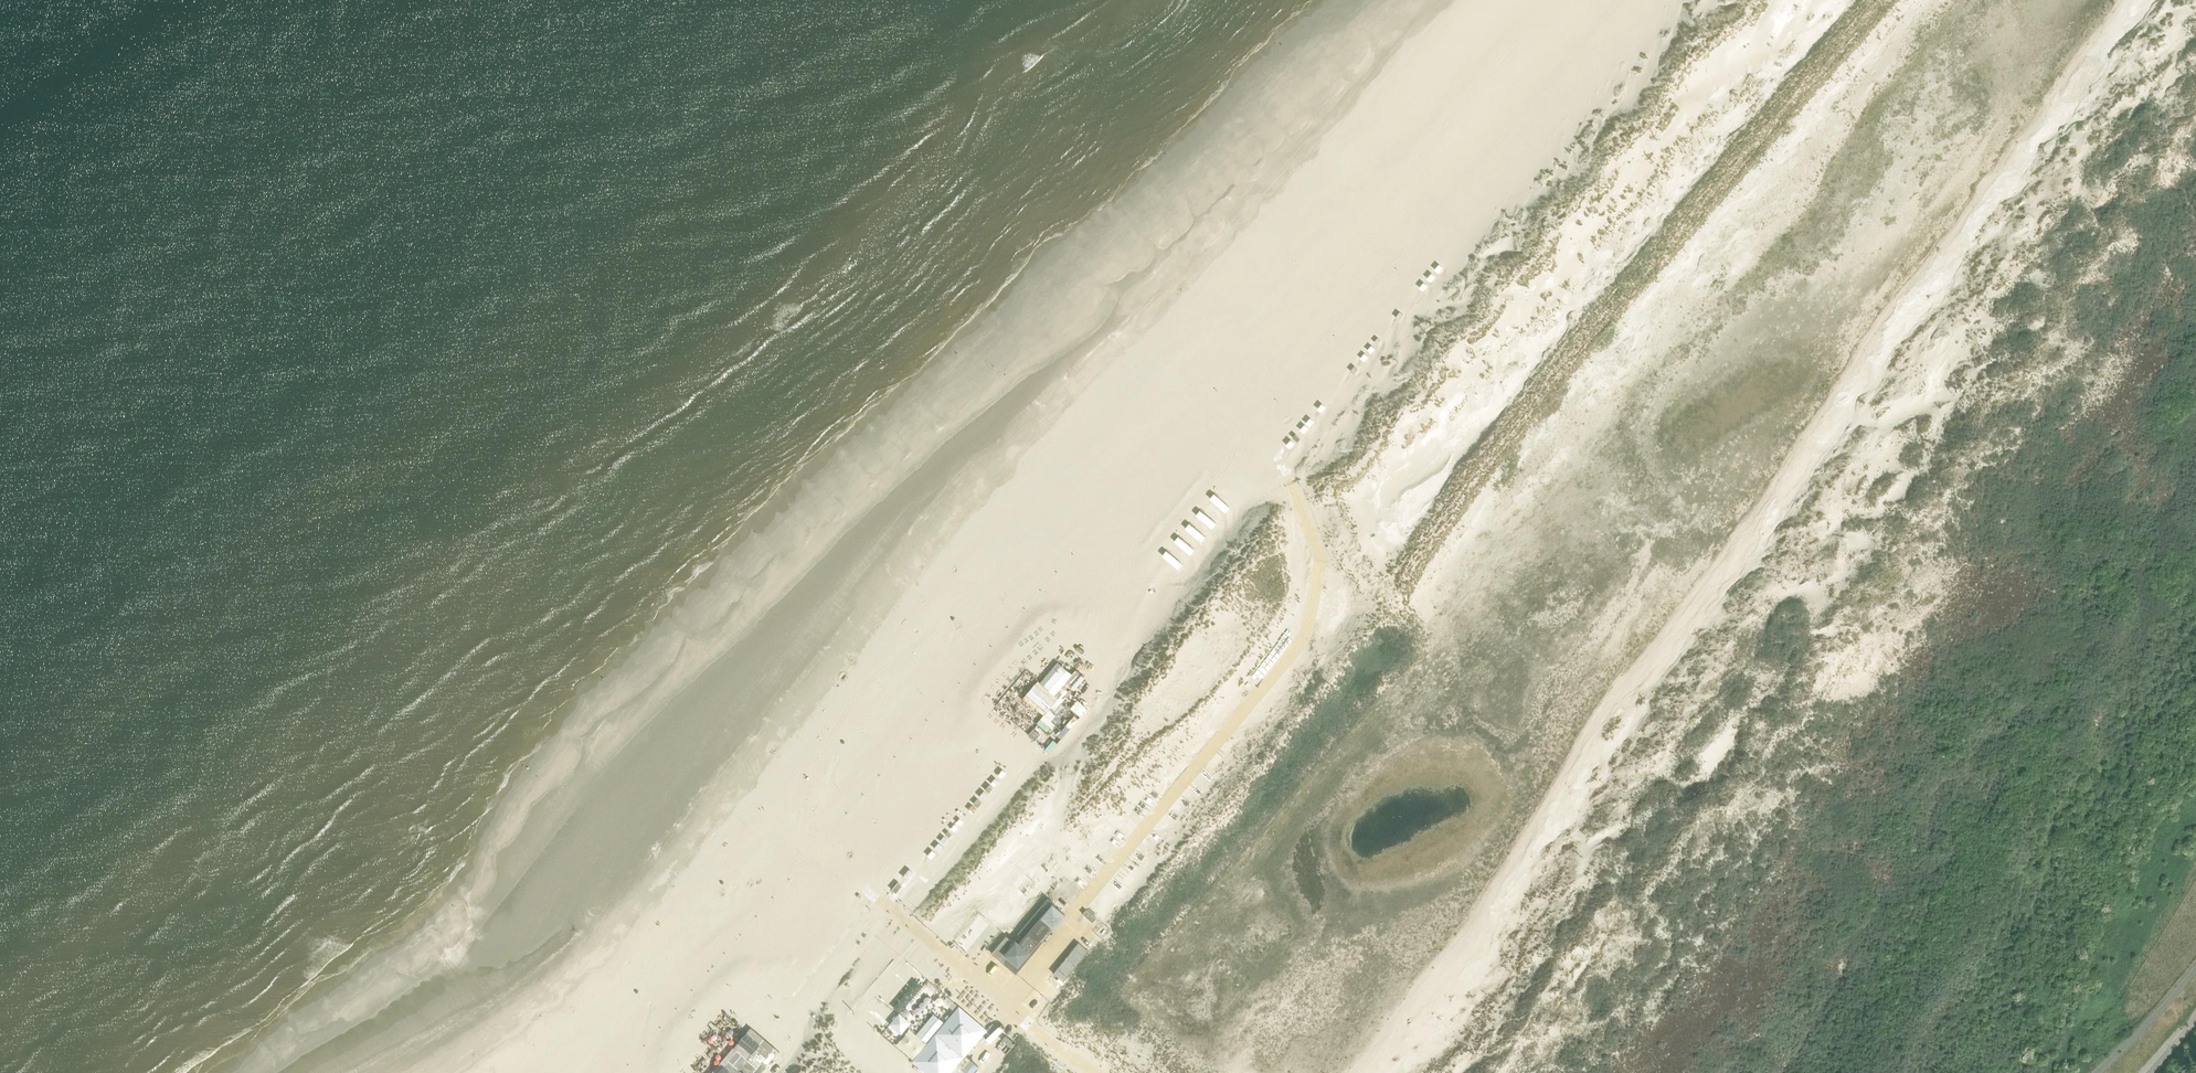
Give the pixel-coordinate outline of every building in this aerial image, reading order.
[(1214,492),(1209,498),(1226,509),(1230,504),(1214,492)] [(1198,512),(1195,518),(1214,527),(1217,521),(1198,512)] [(1184,529),(1202,540),(1209,529),(1192,518),(1184,529)] [(1190,554),(1194,548),(1177,536),(1173,543),(1190,554)] [(1165,550),(1162,556),(1179,566),(1182,560),(1165,550)] [(1081,698),(1071,689),(1054,708),(1064,716),(1081,698)] [(1068,911),(1050,897),(1013,941),(1005,935),(991,952),(1015,973),(1068,911)] [(1079,941),(1053,971),(1063,980),(1089,950),(1079,941)] [(955,1009),(934,1035),(912,1060),(927,1072),(950,1072),(984,1033),(955,1009)] [(711,1039),(731,1068),(723,1072),(748,1072),(781,1050),(773,1039),(775,1038),(762,1019),(751,1027),(744,1017),(735,1022),(734,1021),(724,1027),(726,1029),(711,1039)] [(991,1052),(1001,1061),(1018,1041),(1008,1033),(991,1052)] [(900,1060),(911,1049),(899,1038),(889,1050),(900,1060)] [(2182,1070),(2183,1072),(2195,1072),(2195,1064),(2182,1070)]
